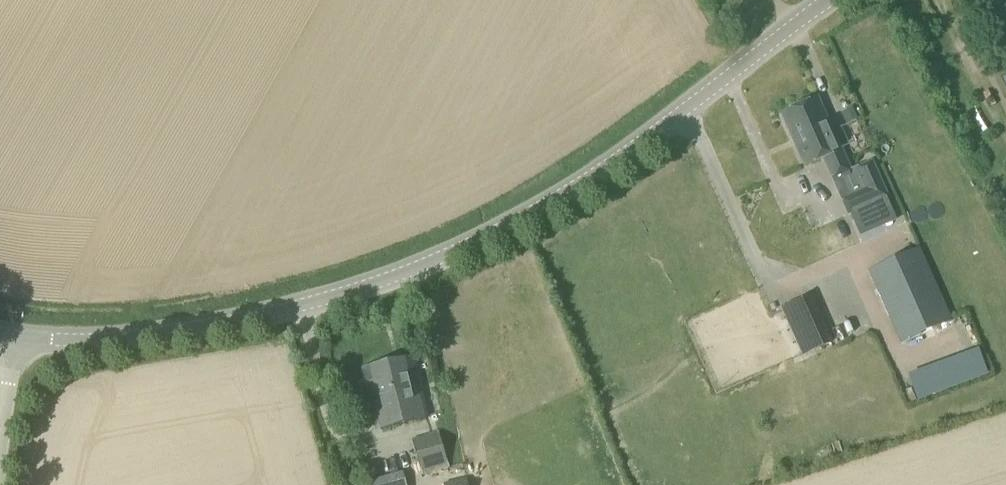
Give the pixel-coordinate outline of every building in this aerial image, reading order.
[(849,171),(817,99),(782,115),(805,168),(824,159),(833,180),(850,173),(849,171)] [(889,199),(873,161),(849,171),(850,173),(833,180),(832,180),(840,198),(840,199),(848,217),(889,199)] [(902,345),(953,322),(919,249),(868,272),(902,345)] [(802,358),(832,344),(812,297),(781,310),(802,358)] [(983,355),(959,362),(963,377),(988,370),(983,355)] [(413,393),(405,359),(370,367),(373,382),(369,383),(373,403),(378,426),(422,417),(417,392),(413,393)] [(422,477),(428,476),(426,471),(449,464),(439,432),(411,440),(422,477)] [(407,473),(373,480),(374,484),(410,484),(407,473)]
